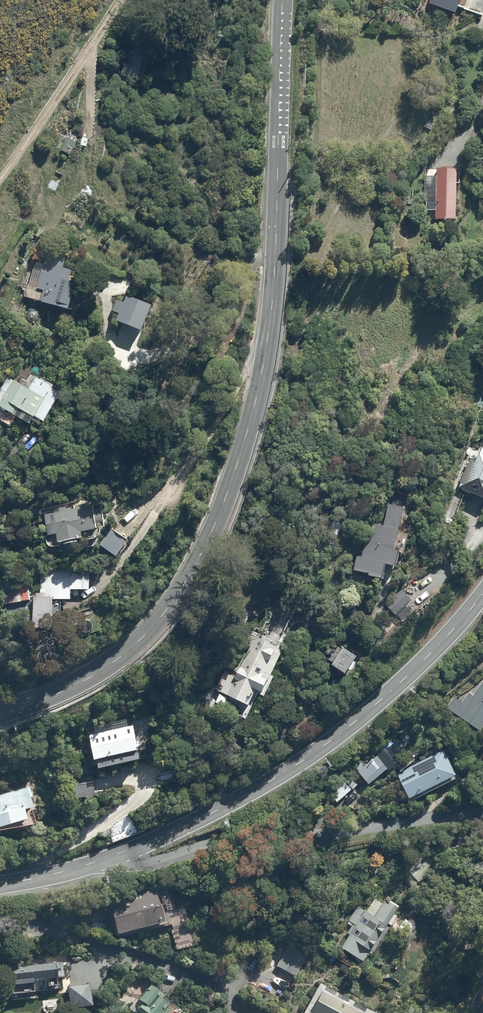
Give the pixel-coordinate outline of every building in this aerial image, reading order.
[(459,5),(465,8),(468,0),(431,0),(429,5),(455,15),(459,5)] [(80,140),(70,134),(61,150),(71,156),(80,140)] [(51,172),(52,172),(62,176),(66,167),(55,163),(51,172)] [(458,169),(437,169),(437,220),(457,220),(458,169)] [(36,278),(34,286),(31,285),(28,298),(39,300),(39,299),(64,305),(63,310),(72,312),(79,286),(71,284),(74,272),(66,270),(69,260),(50,255),(44,280),(36,278)] [(150,313),(149,312),(127,302),(119,321),(142,331),(150,313)] [(16,417),(30,425),(33,420),(39,425),(41,421),(44,423),(62,395),(52,389),(52,388),(37,379),(30,391),(28,390),(9,377),(0,392),(0,421),(10,427),(16,417)] [(477,465),(471,462),(461,482),(463,483),(461,488),(464,489),(463,491),(472,495),(472,493),(482,499),(482,454),(477,465)] [(102,505),(67,511),(66,507),(59,509),(60,512),(45,515),(48,537),(47,537),(48,542),(48,543),(48,544),(48,545),(49,545),(49,546),(49,547),(50,547),(51,548),(52,548),(53,548),(54,548),(55,548),(61,547),(60,545),(65,544),(65,547),(84,544),(85,549),(91,549),(92,549),(93,549),(94,549),(94,548),(95,548),(96,547),(96,546),(97,546),(97,545),(98,544),(98,543),(98,542),(98,541),(98,540),(97,540),(97,539),(98,539),(98,538),(99,538),(99,537),(100,537),(100,536),(101,536),(101,535),(101,534),(102,533),(102,532),(102,531),(102,530),(101,529),(105,528),(102,505)] [(408,535),(398,533),(404,509),(390,506),(385,527),(375,525),(373,537),(368,536),(363,558),(358,557),(354,572),(369,575),(369,577),(384,580),(387,566),(397,568),(400,553),(404,554),(408,535)] [(90,571),(41,571),(41,594),(37,594),(37,598),(30,598),(29,586),(5,589),(6,604),(22,603),(23,602),(24,602),(25,602),(25,601),(26,601),(26,602),(27,602),(28,602),(28,603),(29,603),(35,603),(34,631),(60,631),(60,603),(55,603),(55,601),(72,601),(72,591),(76,591),(76,593),(79,593),(79,591),(90,591),(90,571)] [(412,601),(402,589),(385,604),(396,616),(412,601)] [(284,651),(256,638),(236,679),(230,676),(227,682),(222,680),(220,685),(224,688),(222,694),(250,707),(256,693),(265,697),(275,678),(271,676),(284,651)] [(358,658),(345,650),(344,651),(340,648),(338,651),(329,646),(322,657),(335,665),(334,667),(347,676),(358,658)] [(447,708),(481,732),(482,730),(482,684),(474,698),(468,694),(462,703),(454,697),(447,708)] [(97,734),(90,736),(95,762),(140,754),(135,726),(128,728),(126,720),(95,727),(97,734)] [(458,777),(445,751),(398,774),(412,802),(457,780),(456,778),(458,777)] [(364,761),(356,768),(370,786),(388,771),(389,772),(398,765),(388,753),(380,759),(377,756),(367,765),(364,761)] [(96,797),(93,777),(76,779),(79,799),(96,797)] [(27,822),(25,812),(33,810),(30,799),(32,799),(29,788),(0,795),(0,829),(27,822)] [(411,874),(407,878),(415,887),(438,868),(425,853),(407,868),(411,874)] [(110,902),(117,934),(158,925),(159,928),(171,925),(173,931),(171,931),(175,952),(195,948),(187,912),(173,915),(167,889),(110,902)] [(388,926),(400,908),(390,902),(388,906),(385,904),(383,906),(375,900),(366,913),(358,907),(348,921),(350,922),(348,925),(352,928),(348,934),(351,936),(343,947),(365,963),(372,952),(374,953),(391,929),(388,926)] [(284,942),(271,964),(277,967),(276,968),(294,978),(308,956),(284,942)] [(67,958),(23,964),(21,951),(2,954),(8,1001),(68,994),(70,1011),(92,1008),(89,985),(71,987),(67,958)] [(182,1012),(165,998),(168,993),(157,984),(154,988),(150,985),(136,1001),(141,1006),(135,1012),(181,1012),(182,1012)] [(320,984),(304,1012),(372,1012),(320,984)]
